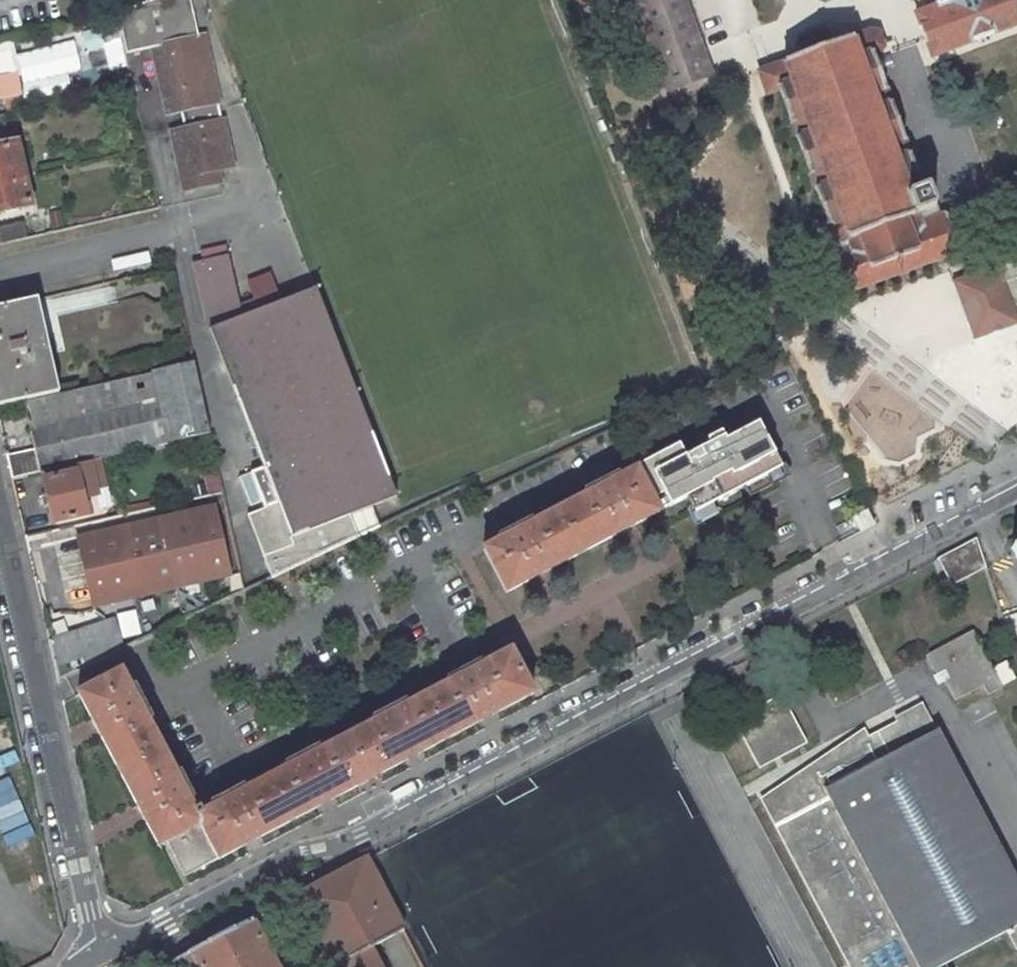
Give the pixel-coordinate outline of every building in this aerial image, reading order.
[(208,172),(216,170),(232,166),(228,148),(223,150),(217,121),(222,120),(218,104),(213,105),(191,0),(152,0),(116,14),(125,54),(154,48),(168,114),(180,111),(184,130),(172,133),(184,191),(211,185),(208,172)] [(668,91),(710,75),(682,0),(634,0),(668,91)] [(1016,26),(1016,0),(915,0),(920,13),(915,15),(931,57),(1016,26)] [(28,80),(108,62),(99,19),(18,37),(28,80)] [(942,258),(961,252),(947,214),(936,217),(933,209),(935,208),(927,186),(922,188),(872,56),(878,54),(883,47),(878,33),(870,31),(831,46),(824,27),(797,36),(804,55),(758,72),(767,96),(779,91),(827,223),(817,226),(842,294),(942,258)] [(18,81),(21,98),(69,92),(67,75),(18,81)] [(0,136),(0,211),(31,204),(17,145),(14,145),(11,133),(0,136)] [(216,170),(208,172),(211,185),(219,183),(216,170)] [(0,227),(0,240),(1,244),(27,238),(23,222),(0,227)] [(990,248),(996,265),(952,281),(974,340),(1016,324),(1016,319),(1012,307),(1016,305),(1016,283),(1016,278),(1016,238),(990,248)] [(359,537),(350,516),(397,498),(316,288),(281,302),(277,292),(276,292),(271,279),(251,286),(256,300),(240,306),(226,246),(201,251),(203,261),(193,263),(204,312),(209,329),(263,468),(251,473),(264,508),(247,515),(272,579),(359,537)] [(148,252),(110,260),(112,271),(150,263),(148,252)] [(47,339),(37,299),(0,308),(0,407),(23,401),(59,393),(50,352),(56,350),(53,337),(47,339)] [(194,363),(150,373),(157,399),(30,429),(35,451),(40,472),(210,434),(194,363)] [(157,399),(150,373),(59,393),(23,401),(28,429),(30,429),(157,399)] [(750,483),(781,466),(757,422),(724,439),(720,432),(705,439),(682,452),(678,444),(634,467),(636,470),(651,499),(658,512),(669,506),(686,497),(694,513),(750,483)] [(35,451),(7,457),(12,479),(40,472),(35,451)] [(90,468),(78,471),(82,491),(88,489),(90,498),(96,496),(90,468)] [(499,541),(483,550),(506,593),(658,512),(651,499),(636,470),(620,478),(617,473),(583,491),(585,496),(534,523),(531,518),(497,536),(499,541)] [(78,471),(44,479),(54,523),(88,515),(84,500),(90,498),(88,489),(82,491),(78,471)] [(203,491),(219,491),(219,474),(203,473),(203,491)] [(164,506),(163,499),(128,507),(129,514),(164,506)] [(214,506),(78,537),(94,605),(230,573),(214,506)] [(867,510),(853,518),(859,532),(874,524),(867,510)] [(952,586),(986,568),(976,538),(937,559),(952,586)] [(1003,619),(1016,662),(1016,614),(1003,619)] [(113,618),(49,638),(58,680),(123,649),(113,618)] [(973,630),(925,655),(936,675),(945,670),(949,678),(944,681),(955,701),(982,686),(987,696),(1003,687),(1002,686),(1015,678),(1006,661),(993,668),(973,630)] [(121,672),(78,694),(159,846),(166,842),(185,877),(532,694),(510,651),(483,665),(480,660),(446,678),(448,683),(408,705),(405,700),(371,717),(374,723),(321,751),(318,745),(284,764),(286,768),(246,790),(243,785),(209,802),(212,808),(201,813),(199,809),(195,811),(193,808),(198,805),(180,771),(175,773),(147,722),(152,719),(134,685),(129,687),(121,672)] [(758,769),(807,743),(781,694),(768,701),(771,707),(751,717),(748,712),(733,720),(758,769)] [(751,717),(771,707),(768,701),(748,712),(751,717)] [(770,800),(828,908),(859,892),(869,910),(883,902),(918,966),(940,966),(947,963),(1006,931),(1016,950),(1016,884),(924,707),(839,751),(845,761),(770,800)] [(24,827),(1,755),(0,755),(0,834),(24,827)] [(332,966),(333,966),(380,966),(370,948),(404,930),(367,859),(296,896),(332,966)] [(261,937),(272,931),(263,914),(191,952),(199,966),(277,966),(261,937)] [(191,952),(165,966),(166,966),(199,966),(191,952)]
